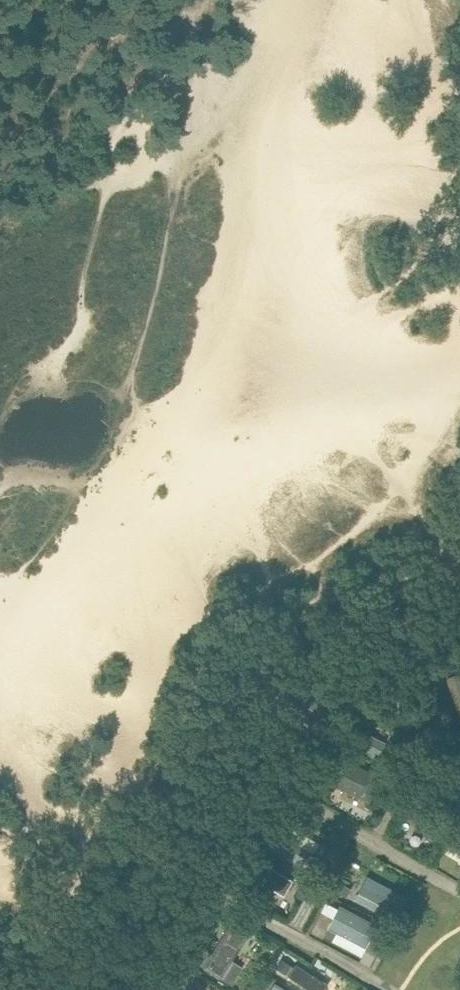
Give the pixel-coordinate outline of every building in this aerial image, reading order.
[(459,712),(459,674),(446,679),(459,712)] [(290,694),(283,706),(290,711),(293,711),(311,723),(310,724),(323,732),(331,720),(320,714),(328,702),(288,676),(280,688),(290,694)] [(303,743),(297,753),(304,757),(310,747),(303,743)] [(451,792),(459,779),(459,774),(432,755),(421,772),(451,792)] [(325,780),(369,801),(380,777),(337,756),(325,780)] [(397,770),(385,770),(385,782),(397,782),(397,770)] [(449,852),(459,858),(459,833),(459,832),(449,852)] [(317,876),(313,883),(323,889),(327,882),(317,876)] [(298,883),(293,893),(303,899),(309,890),(298,883)] [(339,883),(335,890),(347,896),(351,889),(339,883)] [(326,903),(322,912),(334,918),(329,928),(337,932),(364,946),(376,925),(340,906),(338,909),(326,903)] [(204,966),(231,983),(242,966),(232,960),(247,935),(231,924),(204,966)] [(282,960),(276,970),(286,976),(292,966),(282,960)] [(291,978),(312,989),(327,989),(333,980),(300,962),(291,978)] [(265,979),(261,986),(267,989),(272,983),(265,979)] [(277,981),(271,989),(292,989),(277,981)]
